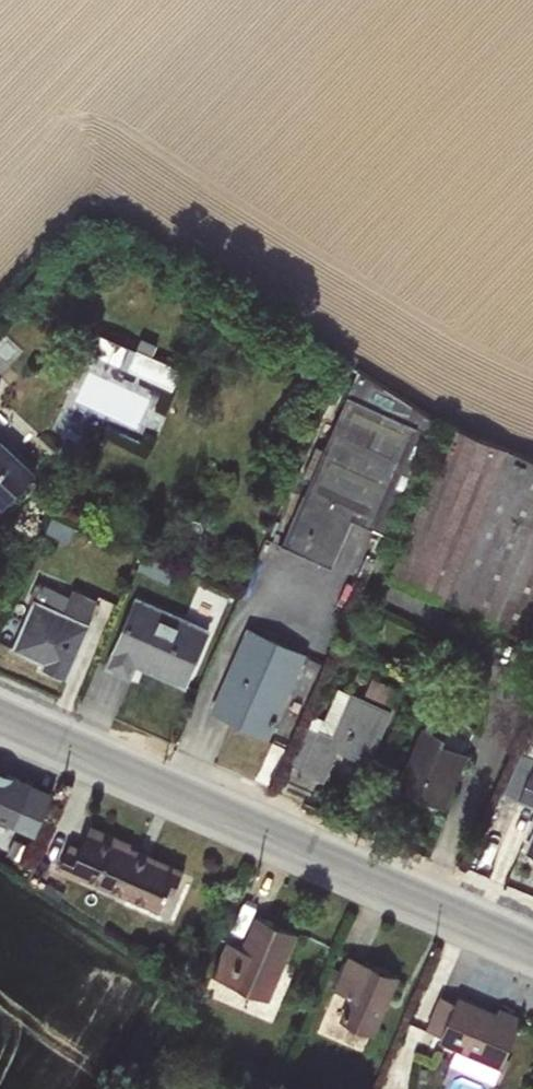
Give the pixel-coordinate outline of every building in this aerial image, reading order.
[(97,331),(88,351),(172,389),(180,369),(151,356),(156,344),(140,336),(134,348),(97,331)] [(308,483),(280,544),(331,566),(352,520),(386,534),(437,421),(357,370),(322,449),(315,446),(300,480),(308,483)] [(387,580),(517,634),(516,638),(532,644),(532,460),(449,427),(387,580)] [(2,508),(35,472),(0,439),(0,505),(2,508)] [(51,517),(45,531),(67,541),(74,528),(51,517)] [(31,601),(10,649),(41,663),(40,666),(67,678),(98,598),(73,587),(70,596),(34,581),(26,601),(31,601)] [(135,596),(103,668),(130,680),(136,666),(185,689),(211,628),(135,596)] [(246,627),(210,712),(266,736),(270,738),(307,653),(246,627)] [(371,678),(364,696),(391,707),(398,689),(371,678)] [(309,714),(289,765),(300,770),(299,772),(323,782),(336,752),(368,765),(392,711),(337,688),(323,720),(309,714)] [(422,725),(396,786),(445,807),(468,753),(462,751),(467,740),(446,732),(448,725),(431,718),(426,727),(422,725)] [(503,792),(518,798),(517,800),(532,807),(532,722),(503,792)] [(266,736),(256,760),(273,767),(283,744),(270,738),(266,736)] [(0,768),(0,817),(14,824),(32,782),(0,768)] [(132,841),(91,823),(80,849),(67,843),(57,869),(80,879),(81,876),(158,910),(167,891),(172,893),(184,868),(131,844),(132,841)] [(298,933),(254,914),(240,947),(225,940),(211,974),(269,999),(298,933)] [(399,976),(348,954),(333,989),(347,995),(338,1019),(374,1034),(399,976)] [(455,1001),(440,994),(425,1028),(440,1035),(455,1001)] [(455,1048),(501,1068),(523,1016),(499,1006),(495,1011),(458,995),(455,1001),(440,1035),(438,1041),(455,1048)] [(312,1027),(300,1032),(306,1046),(318,1041),(312,1027)] [(494,1081),(501,1068),(455,1048),(449,1062),(494,1081)]
